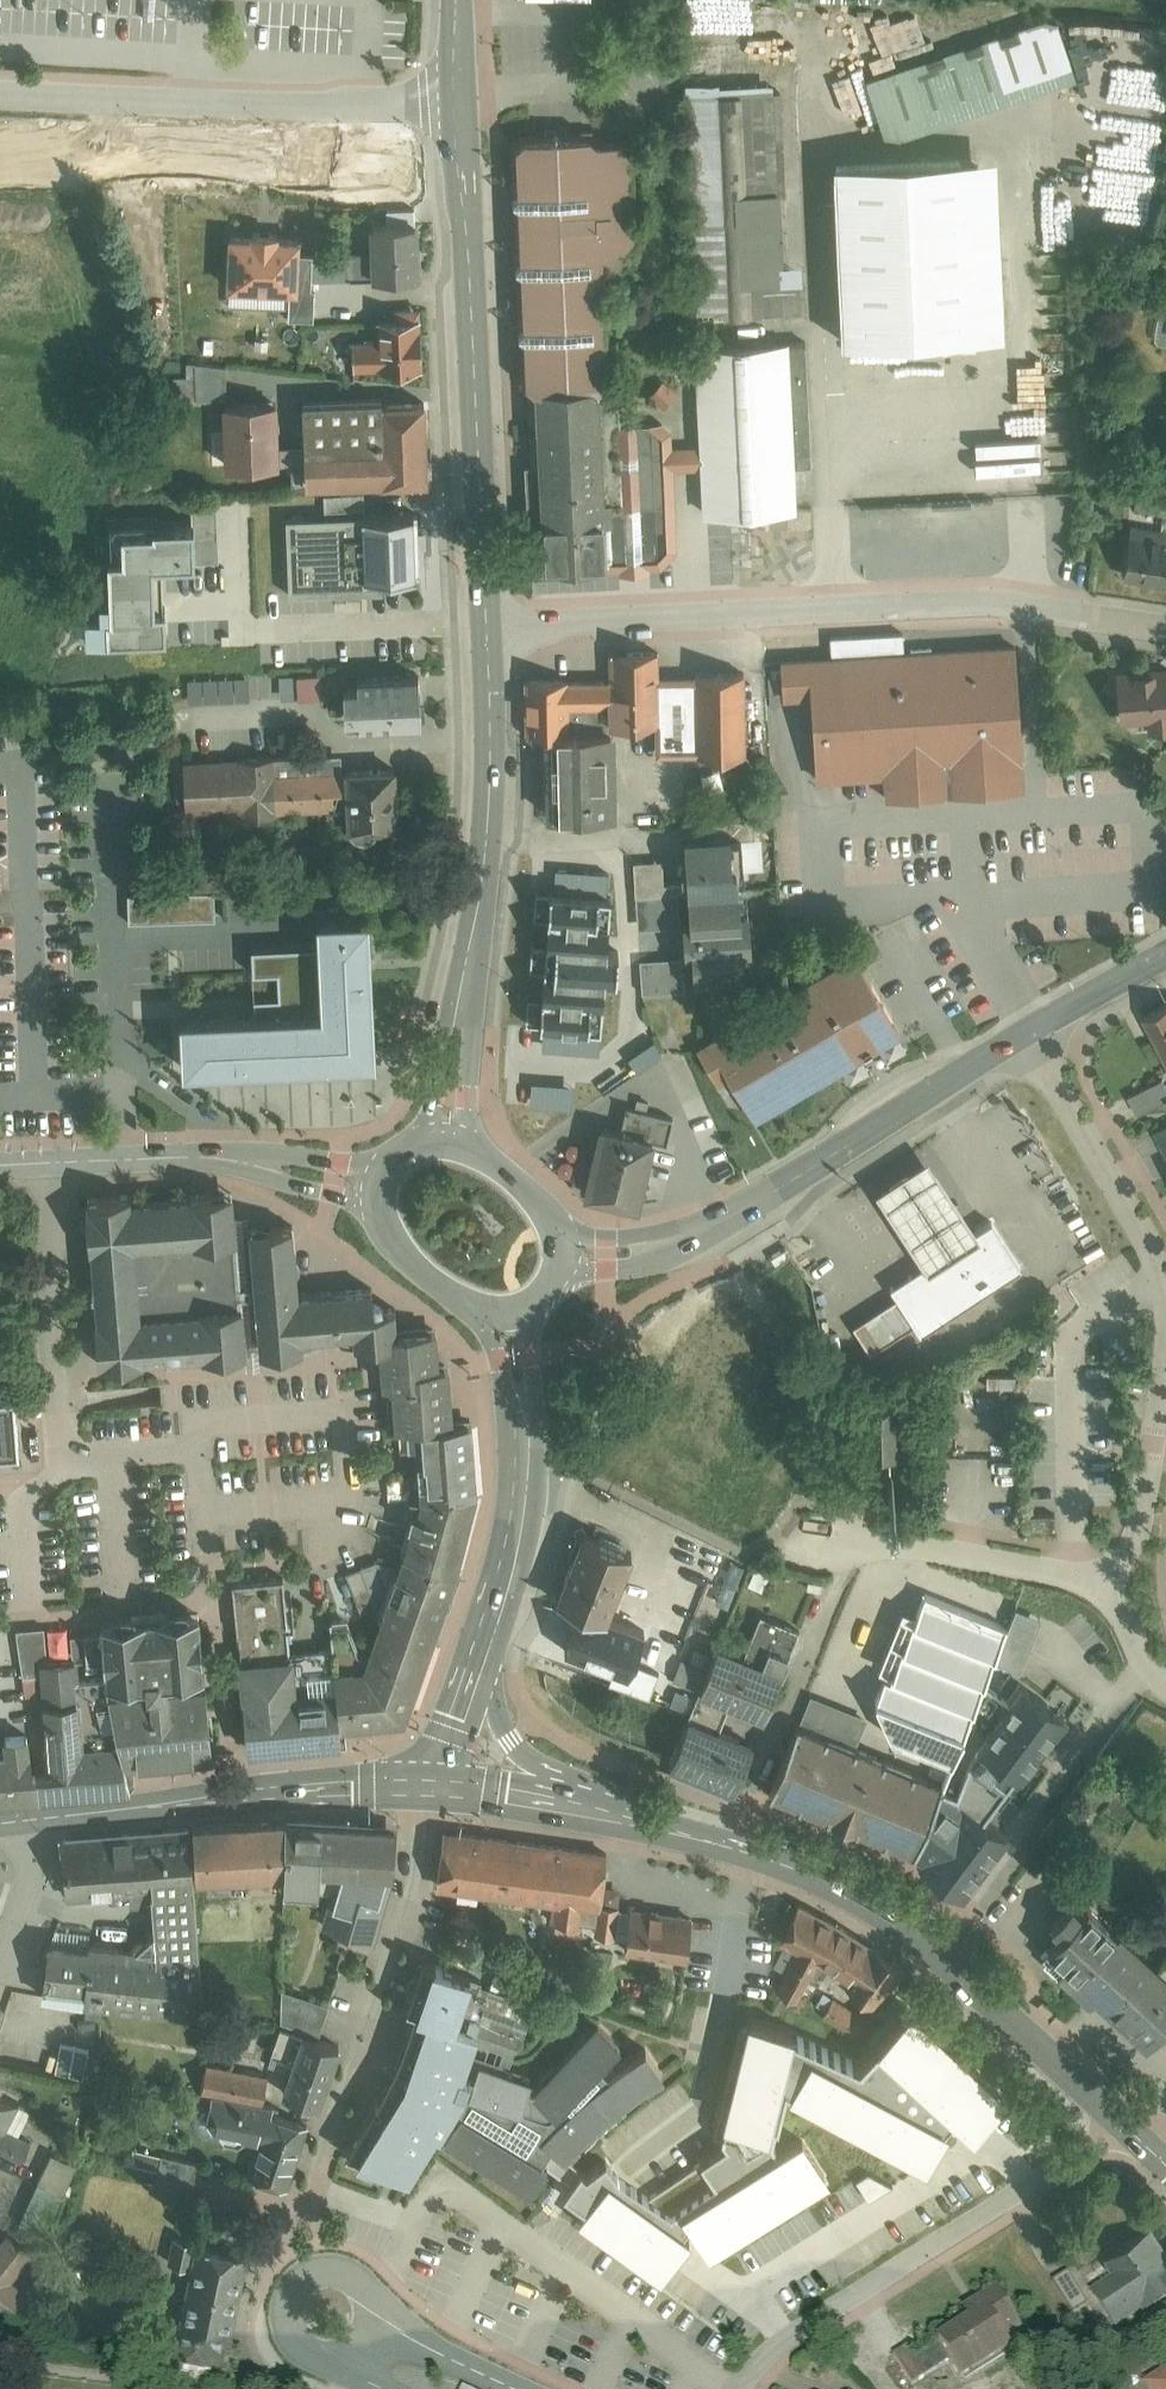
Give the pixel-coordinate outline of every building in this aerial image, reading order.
[(1045,15),(870,74),(883,133),(1076,72),(1057,16),(1045,15)] [(688,80),(695,315),(802,312),(800,256),(784,257),(779,77),(688,80)] [(590,126),(510,130),(531,574),(644,569),(662,565),(677,546),(675,469),(700,467),(699,442),(675,443),(674,427),(659,416),(621,417),(619,391),(599,392),(599,382),(609,381),(602,241),(635,238),(629,134),(594,134),(590,126)] [(1150,140),(1067,141),(1069,204),(1151,202),(1150,140)] [(997,147),(833,153),(841,337),(1005,330),(997,147)] [(419,236),(370,238),(371,259),(372,289),(421,288),(419,236)] [(311,298),(312,262),(301,261),(301,248),(229,247),(228,302),(289,302),(288,327),(311,327),(311,298)] [(371,259),(317,260),(318,317),(365,316),(364,289),(372,289),(371,259)] [(382,340),(351,340),(351,370),(422,370),(422,325),(382,325),(382,340)] [(787,333),(694,337),(703,513),(795,508),(787,333)] [(1007,468),(841,476),(842,503),(1007,495),(1007,468)] [(1134,481),(1129,521),(1163,525),(1165,510),(1165,485),(1134,481)] [(162,636),(161,608),(160,561),(192,560),(192,549),(217,548),(215,496),(192,497),(193,521),(151,522),(152,526),(121,527),(121,555),(108,555),(109,598),(97,599),(97,613),(85,613),(86,638),(162,636)] [(420,541),(418,510),(362,512),(364,576),(384,575),(420,574),(420,541)] [(362,512),(284,513),(284,592),(384,589),(384,575),(364,576),(362,512)] [(1129,521),(1122,573),(1165,578),(1165,526),(1163,525),(1129,521)] [(1024,790),(1016,641),(905,647),(904,630),(830,634),(831,651),(780,654),(783,696),(811,695),(815,779),(884,776),(885,798),(1024,790)] [(543,807),(613,805),(612,717),(658,717),(659,753),(742,752),(741,671),(656,673),(656,647),(633,647),(606,648),(607,673),(522,674),(523,733),(542,733),(542,753),(543,807)] [(361,678),(341,678),(342,710),(357,709),(358,717),(418,715),(417,669),(361,670),(361,678)] [(1120,720),(1156,719),(1156,730),(1165,729),(1165,671),(1119,672),(1120,720)] [(319,672),(297,672),(298,695),(319,695),(319,672)] [(190,759),(182,760),(184,811),(347,803),(348,823),(399,821),(396,762),(341,765),(340,752),(319,753),(290,755),(190,759)] [(753,832),(753,816),(716,817),(716,829),(686,830),(688,879),(688,883),(740,881),(739,833),(753,832)] [(688,891),(688,883),(688,879),(663,880),(662,858),(634,859),(635,893),(637,893),(679,891),(686,891),(688,891)] [(742,916),(740,881),(688,883),(688,891),(686,891),(687,915),(682,915),(683,941),(692,941),(694,977),(744,975),(743,943),(752,943),(751,916),(742,916)] [(213,920),(213,890),(127,892),(127,922),(213,920)] [(637,893),(638,923),(680,922),(679,891),(637,893)] [(611,898),(551,893),(541,1024),(601,1029),(605,977),(618,978),(620,950),(607,949),(611,898)] [(176,1007),(178,1058),(298,1053),(374,1050),(371,963),(368,905),(315,907),(316,939),(252,942),(254,1004),(176,1007)] [(855,950),(696,1042),(718,1080),(729,1074),(754,1118),(902,1032),(864,967),(855,950)] [(682,954),(640,956),(641,988),(684,986),(682,954)] [(1132,1013),(1160,1077),(1165,1074),(1165,998),(1132,1013)] [(1133,1099),(1139,1113),(1165,1100),(1165,1084),(1133,1099)] [(600,1119),(584,1190),(640,1203),(655,1138),(668,1141),(673,1116),(628,1105),(623,1124),(600,1119)] [(875,1185),(924,1261),(976,1228),(927,1152),(875,1185)] [(233,1184),(84,1194),(95,1365),(245,1355),(235,1212),(233,1184)] [(250,1210),(235,1212),(245,1355),(246,1363),(261,1362),(260,1351),(250,1218),(250,1210)] [(250,1218),(260,1351),(303,1348),(303,1344),(317,1338),(317,1333),(336,1332),(336,1336),(353,1340),(378,1337),(395,1336),(394,1323),(393,1293),(373,1279),(298,1284),(298,1281),(294,1217),(261,1217),(250,1218)] [(1021,1267),(991,1219),(976,1228),(924,1261),(890,1282),(898,1295),(914,1321),(920,1330),(1021,1267)] [(914,1321),(898,1295),(855,1322),(871,1348),(914,1321)] [(395,1336),(378,1337),(380,1379),(385,1378),(386,1384),(388,1419),(413,1418),(452,1416),(450,1380),(448,1357),(437,1358),(435,1321),(394,1323),(395,1336)] [(22,1448),(17,1391),(0,1392),(0,1450),(22,1448)] [(471,1415),(452,1416),(413,1418),(416,1478),(417,1488),(475,1485),(473,1450),(471,1415)] [(475,1485),(417,1488),(400,1545),(456,1563),(475,1485)] [(579,1528),(548,1608),(609,1629),(638,1549),(579,1528)] [(333,1661),(341,1721),(405,1715),(456,1563),(400,1545),(364,1657),(333,1661)] [(342,1741),(341,1721),(333,1661),(332,1644),(285,1648),(281,1574),(256,1576),(232,1578),(248,1749),(269,1747),(342,1741)] [(1007,1623),(926,1589),(916,1611),(904,1607),(880,1666),(887,1670),(875,1695),(892,1735),(950,1757),(1007,1623)] [(116,1735),(124,1757),(170,1754),(210,1750),(204,1676),(192,1677),(192,1668),(204,1668),(197,1603),(146,1607),(99,1611),(100,1625),(103,1672),(116,1735)] [(1042,1618),(1018,1607),(996,1659),(1021,1669),(1042,1618)] [(609,1629),(548,1608),(532,1652),(613,1680),(610,1689),(650,1703),(659,1676),(637,1669),(646,1643),(609,1629)] [(341,1611),(329,1613),(332,1644),(333,1661),(364,1657),(341,1611)] [(718,1639),(689,1713),(721,1725),(730,1702),(764,1716),(798,1628),(761,1613),(746,1650),(718,1639)] [(39,1659),(44,1658),(43,1624),(16,1626),(16,1629),(21,1673),(40,1672),(39,1659)] [(103,1672),(100,1625),(82,1627),(82,1631),(69,1632),(70,1657),(79,1656),(80,1675),(103,1672)] [(39,1795),(128,1787),(124,1757),(116,1735),(82,1737),(80,1675),(79,1656),(70,1657),(44,1658),(39,1659),(40,1672),(41,1697),(42,1719),(43,1742),(36,1743),(39,1795)] [(945,1782),(915,1851),(960,1887),(1008,1827),(996,1815),(1027,1775),(1072,1715),(1016,1671),(996,1663),(945,1782)] [(103,1672),(80,1675),(82,1737),(116,1735),(103,1672)] [(689,1713),(670,1764),(735,1788),(754,1737),(721,1725),(689,1713)] [(799,1721),(769,1791),(843,1820),(880,1837),(912,1852),(943,1778),(799,1721)] [(39,1795),(36,1743),(29,1743),(28,1727),(1,1728),(2,1742),(0,1742),(0,1797),(39,1795)] [(283,1872),(286,1815),(192,1821),(194,1873),(283,1872)] [(283,1872),(282,1891),(317,1893),(318,1886),(338,1887),(339,1867),(361,1868),(392,1870),(394,1820),(350,1818),(286,1815),(283,1872)] [(152,1887),(152,1943),(151,1955),(199,1959),(194,1873),(192,1821),(162,1823),(64,1832),(67,1893),(152,1887)] [(444,1828),(437,1884),(554,1898),(549,1932),(574,1935),(578,1901),(599,1904),(599,1900),(606,1847),(444,1828)] [(320,1925),(372,1938),(391,1878),(392,1870),(361,1868),(353,1900),(327,1898),(320,1925)] [(1045,1958),(1156,2046),(1165,2034),(1165,1956),(1094,1898),(1045,1958)] [(596,1932),(599,1932),(615,1934),(619,1902),(599,1900),(599,1904),(596,1932)] [(795,1903),(782,1935),(799,1946),(777,1987),(797,1999),(817,1963),(844,1978),(841,1982),(876,2003),(905,1967),(891,1956),(881,1948),(841,1926),(818,1914),(795,1903)] [(629,1907),(623,1949),(686,1957),(691,1915),(629,1907)] [(152,1943),(45,1935),(43,1959),(41,1980),(85,1983),(83,2001),(198,2012),(199,1959),(151,1955),(152,1943)] [(484,1978),(421,1957),(405,2003),(413,2006),(477,2028),(520,2042),(535,2000),(483,1982),(484,1978)] [(318,2034),(327,2003),(280,1987),(280,2022),(318,2034)] [(833,1996),(818,2019),(850,2039),(864,2016),(833,1996)] [(1016,2090),(919,2003),(868,2062),(803,2032),(794,2090),(934,2164),(959,2123),(955,2121),(958,2116),(962,2111),(984,2129),(1016,2090)] [(477,2028),(413,2006),(395,2061),(373,2102),(343,2151),(408,2174),(438,2128),(532,2189),(556,2150),(564,2156),(612,2112),(664,2071),(646,2042),(609,2067),(601,2061),(622,2041),(597,2016),(533,2083),(530,2083),(532,2071),(480,2055),(475,2069),(464,2065),(477,2028)] [(794,2090),(803,2032),(755,2019),(729,2137),(733,2144),(709,2160),(721,2180),(679,2210),(625,2179),(612,2160),(593,2174),(587,2167),(569,2195),(589,2210),(583,2220),(666,2279),(699,2236),(717,2254),(836,2179),(810,2135),(786,2151),(780,2141),(794,2090)] [(339,2041),(318,2034),(280,2022),(271,2051),(290,2057),(280,2089),(319,2102),(339,2041)] [(202,2094),(262,2103),(267,2071),(207,2062),(202,2094)] [(20,2157),(31,2136),(5,2122),(16,2099),(0,2091),(0,2147),(20,2157)] [(287,2186),(308,2122),(278,2112),(280,2106),(262,2103),(202,2094),(194,2127),(215,2131),(221,2140),(237,2142),(245,2138),(258,2141),(248,2173),(287,2186)] [(196,2162),(137,2148),(134,2164),(157,2170),(154,2185),(189,2193),(196,2162)] [(1103,2254),(1123,2286),(1094,2304),(1113,2335),(1165,2303),(1165,2251),(1150,2227),(1103,2254)] [(2,2316),(23,2289),(13,2281),(34,2254),(6,2232),(0,2240),(0,2314),(2,2316)] [(235,2310),(247,2248),(173,2235),(167,2267),(190,2271),(173,2369),(223,2378),(235,2310)] [(999,2286),(959,2308),(965,2319),(937,2335),(962,2381),(1015,2352),(1007,2338),(1023,2329),(999,2286)] [(1146,2384),(1149,2388),(1165,2388),(1165,2372),(1146,2384)]
